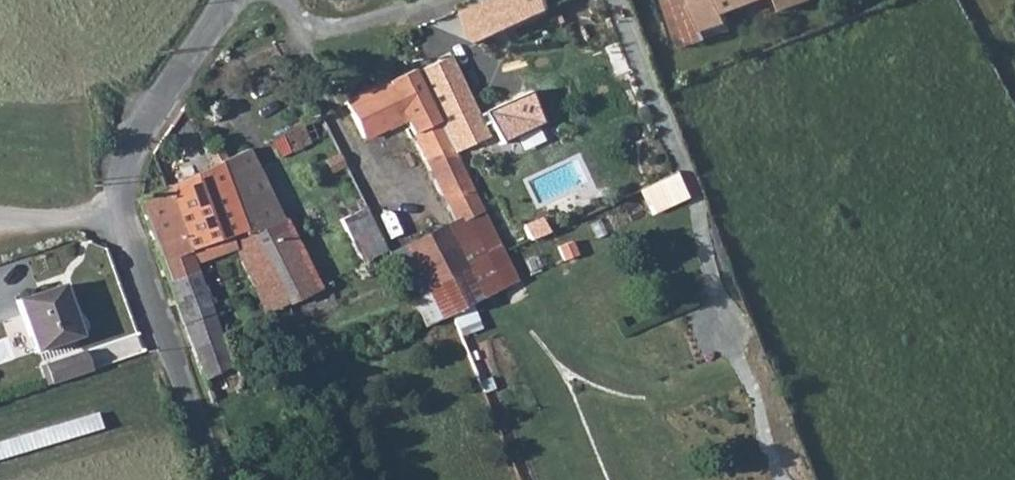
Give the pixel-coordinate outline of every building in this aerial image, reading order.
[(477,40),(552,4),(550,0),(483,0),(462,9),(477,40)] [(681,49),(736,29),(727,5),(743,0),(663,0),(681,49)] [(786,12),(816,0),(782,0),(786,12)] [(419,70),(459,149),(493,133),(487,121),(494,118),(505,140),(548,118),(532,86),(482,112),(453,53),(419,70)] [(674,67),(662,73),(667,86),(679,81),(674,67)] [(368,137),(388,127),(383,117),(399,109),(406,122),(423,156),(458,224),(461,223),(468,234),(490,223),(478,198),(454,152),(459,149),(419,70),(418,68),(345,103),(361,135),(368,137)] [(383,117),(388,127),(389,129),(406,122),(399,109),(383,117)] [(310,118),(268,137),(278,158),(319,138),(310,118)] [(247,148),(218,162),(230,199),(240,230),(242,233),(251,230),(285,303),(315,289),(282,220),(247,148)] [(218,162),(165,187),(187,251),(190,250),(214,241),(240,230),(230,199),(218,162)] [(680,171),(641,186),(652,213),(690,198),(680,171)] [(153,193),(139,199),(182,321),(211,309),(194,262),(190,250),(187,251),(165,187),(153,193)] [(330,197),(282,220),(315,289),(363,266),(330,197)] [(370,207),(345,217),(363,263),(388,253),(370,207)] [(440,229),(388,254),(409,297),(462,272),(440,229)] [(214,241),(190,250),(194,262),(219,252),(234,245),(231,238),(242,233),(240,230),(214,241)] [(242,233),(231,238),(255,291),(258,298),(265,314),(285,303),(251,230),(242,233)] [(575,240),(560,247),(565,260),(580,252),(575,240)] [(63,285),(17,301),(35,351),(81,336),(63,285)] [(258,298),(247,303),(254,319),(265,314),(258,298)] [(211,309),(182,321),(195,357),(203,380),(232,369),(221,336),(211,309)] [(53,391),(93,377),(87,358),(46,371),(53,391)] [(48,392),(53,391),(46,371),(42,373),(48,392)] [(103,428),(99,413),(0,442),(0,459),(103,428)]
